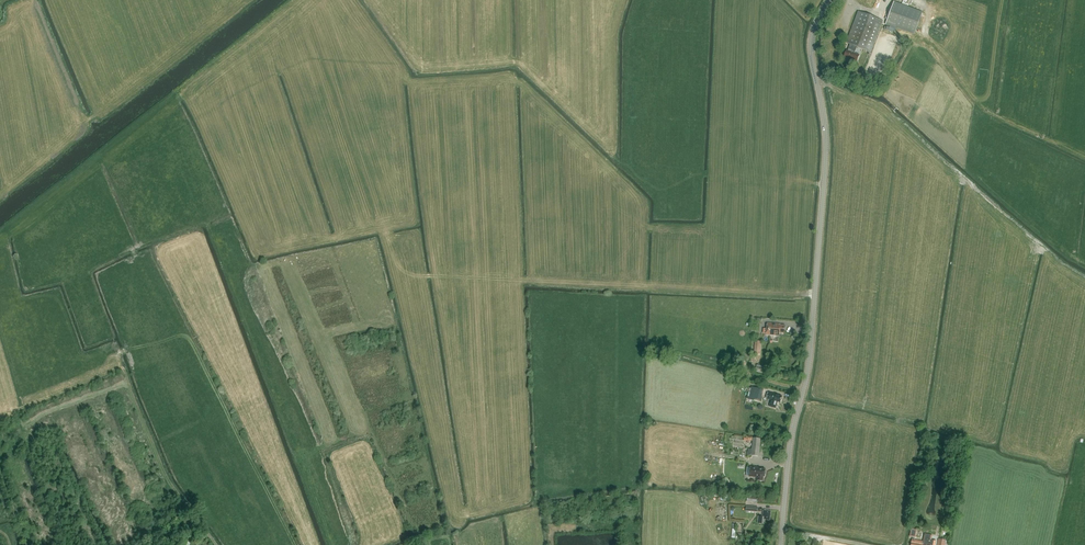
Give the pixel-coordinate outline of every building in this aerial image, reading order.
[(922,12),(894,1),(885,25),(895,29),(896,28),(914,34),(922,12)] [(858,11),(846,43),(850,44),(856,47),(871,52),(883,21),(858,11)] [(856,47),(850,44),(848,51),(846,50),(844,57),(857,62),(859,55),(854,53),(856,47)] [(779,336),(779,333),(779,332),(784,333),(784,326),(779,325),(779,324),(767,323),(766,335),(779,336)] [(754,398),(757,389),(751,387),(749,397),(754,398)] [(757,389),(754,398),(754,399),(760,401),(763,390),(757,388),(757,389)] [(782,396),(769,393),(767,399),(771,400),(769,406),(776,408),(777,402),(780,403),(782,396)] [(734,435),(733,446),(744,446),(745,436),(734,435)] [(752,449),(751,455),(759,456),(761,439),(753,438),(752,449)] [(750,467),(749,477),(757,477),(757,480),(763,481),(763,477),(765,477),(765,475),(766,474),(766,472),(765,472),(765,470),(760,469),(760,468),(750,467)] [(763,510),(762,516),(758,516),(758,523),(765,524),(765,520),(770,520),(771,511),(763,510)] [(915,542),(915,543),(912,543),(911,544),(935,544),(935,540),(931,540),(932,535),(924,534),(923,541),(915,540),(915,542)]
